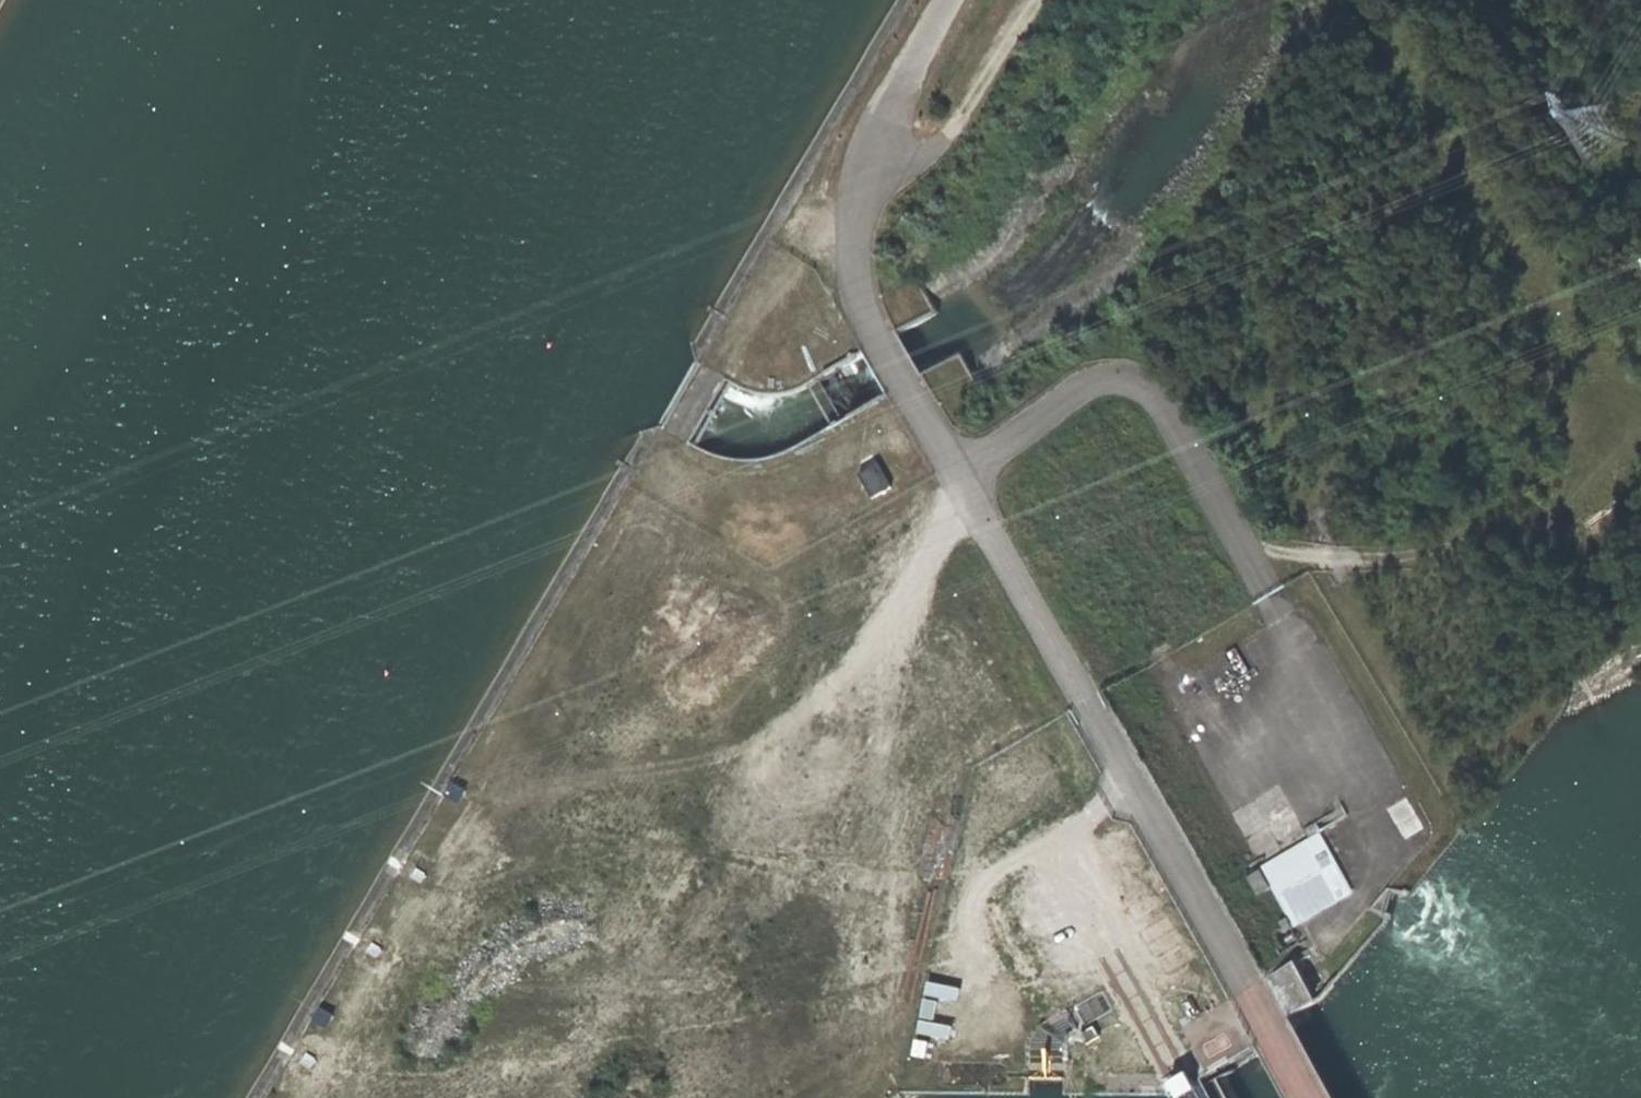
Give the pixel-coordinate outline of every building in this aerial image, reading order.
[(876,464),(860,471),(870,493),(886,486),(876,464)] [(1252,871),(1287,931),(1342,899),(1308,840),(1339,822),(1332,810),(1292,833),(1299,844),(1252,871)] [(1246,900),(1259,893),(1247,872),(1234,880),(1246,900)] [(1290,1017),(1315,1002),(1294,966),(1269,980),(1290,1017)] [(1285,1034),(1171,1097),(1172,1097),(1212,1097),(1207,1089),(1264,1057),(1287,1097),(1323,1097),(1285,1034)]
